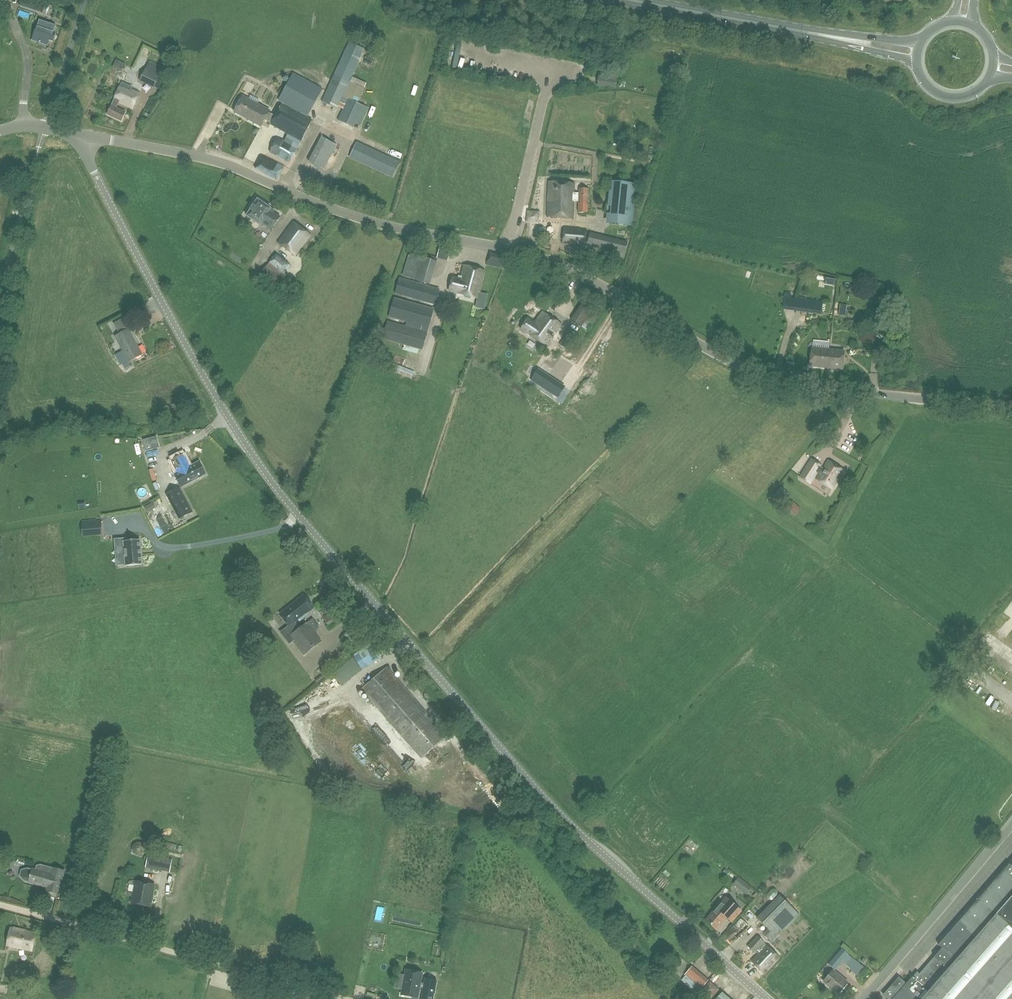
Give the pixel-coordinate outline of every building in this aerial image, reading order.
[(20,5),(38,11),(41,1),(42,0),(22,0),(20,5)] [(56,33),(54,32),(56,25),(39,20),(37,26),(32,39),(47,44),(49,40),(53,41),(56,33)] [(365,49),(349,41),(322,102),(338,109),(340,106),(344,107),(338,120),(354,127),(364,105),(344,95),(365,49)] [(112,68),(121,72),(125,63),(116,59),(112,68)] [(149,61),(139,81),(161,90),(167,79),(160,76),(161,74),(160,74),(163,68),(149,61)] [(617,74),(598,72),(597,85),(616,87),(617,74)] [(288,134),(283,142),(277,139),(270,152),(289,162),(312,120),(307,117),(323,89),(293,73),(278,101),(282,103),(275,115),(269,111),(269,110),(258,104),(260,100),(252,96),(250,100),(243,96),(235,111),(261,126),(265,119),(272,123),(271,124),(288,134)] [(251,73),(247,80),(255,84),(259,78),(251,73)] [(108,114),(121,120),(125,112),(117,108),(119,102),(132,108),(139,94),(130,90),(132,86),(122,82),(108,114)] [(324,170),(337,145),(321,136),(308,161),(324,170)] [(357,141),(349,157),(393,178),(400,162),(357,141)] [(277,179),(283,167),(262,156),(255,168),(277,179)] [(610,213),(607,212),(606,223),(632,225),(635,182),(610,180),(608,205),(611,205),(610,213)] [(578,212),(587,213),(589,188),(580,187),(579,192),(573,192),(574,182),(549,181),(547,217),(573,219),(574,201),(579,201),(578,212)] [(246,215),(262,225),(263,224),(271,230),(280,216),(270,210),(271,207),(257,198),(246,215)] [(532,218),(544,218),(544,205),(532,206),(532,218)] [(312,235),(293,221),(277,242),(295,256),(312,235)] [(587,230),(563,228),(562,244),(585,246),(587,230)] [(624,243),(589,234),(586,246),(621,255),(624,243)] [(439,247),(437,258),(448,260),(450,249),(439,247)] [(489,251),(486,265),(503,269),(506,256),(489,251)] [(430,284),(436,261),(409,253),(402,276),(430,284)] [(290,263),(276,254),(259,274),(279,291),(287,280),(281,275),(286,269),(288,270),(291,266),(289,264),(290,263)] [(480,292),(485,270),(463,266),(461,278),(453,276),(449,291),(479,298),(477,308),(484,309),(487,294),(480,292)] [(399,277),(395,293),(435,305),(440,289),(399,277)] [(552,293),(545,304),(555,309),(561,299),(552,293)] [(429,328),(434,308),(394,297),(388,317),(407,322),(405,326),(427,332),(428,328),(429,328)] [(797,298),(795,311),(821,314),(823,302),(797,298)] [(581,304),(591,311),(594,306),(584,299),(581,304)] [(591,311),(581,304),(571,319),(586,329),(589,324),(591,325),(597,316),(591,311)] [(548,346),(561,324),(542,313),(535,322),(527,318),(520,329),(548,346)] [(116,318),(118,324),(128,320),(126,314),(116,318)] [(423,350),(428,333),(427,332),(405,326),(388,320),(382,339),(419,349),(423,350)] [(129,329),(115,336),(129,362),(142,354),(129,329)] [(881,339),(884,332),(875,329),(873,337),(881,339)] [(811,347),(809,366),(842,369),(844,350),(811,347)] [(414,371),(392,362),(390,370),(412,378),(414,371)] [(531,379),(557,397),(564,386),(537,369),(531,379)] [(176,477),(180,486),(205,474),(199,461),(190,466),(185,454),(172,460),(179,476),(176,477)] [(800,477),(810,484),(821,465),(812,459),(800,477)] [(843,471),(828,461),(817,478),(832,488),(843,471)] [(179,519),(193,512),(180,487),(166,494),(179,519)] [(786,506),(796,514),(801,508),(792,500),(786,506)] [(155,507),(153,502),(144,507),(146,512),(155,507)] [(169,531),(161,515),(158,516),(157,519),(164,533),(169,531)] [(101,519),(81,521),(82,536),(102,534),(101,519)] [(126,536),(119,537),(119,545),(124,544),(125,564),(141,563),(140,538),(126,539),(126,536)] [(319,627),(313,619),(307,623),(307,622),(299,628),(295,622),(314,608),(304,594),(279,613),(288,625),(280,631),(289,644),(293,640),(304,654),(321,641),(314,631),(319,627)] [(322,617),(327,626),(337,620),(332,611),(322,617)] [(362,670),(379,658),(370,643),(352,656),(362,670)] [(361,669),(352,658),(332,674),(341,685),(361,669)] [(387,666),(361,689),(421,758),(447,736),(387,666)] [(132,849),(132,850),(132,851),(133,852),(133,853),(134,854),(135,854),(135,855),(136,855),(137,856),(138,856),(139,856),(140,855),(141,855),(142,854),(143,853),(143,852),(144,852),(144,851),(144,850),(144,849),(144,848),(143,847),(143,846),(142,846),(142,845),(141,844),(140,844),(139,844),(138,844),(137,844),(136,844),(135,844),(135,845),(134,846),(133,846),(133,847),(133,848),(132,849)] [(146,867),(170,872),(172,859),(148,854),(146,867)] [(1011,866),(1009,863),(938,945),(941,947),(933,957),(919,973),(916,971),(912,978),(893,998),(1011,998),(1011,865),(1011,866)] [(61,883),(64,871),(56,869),(41,864),(36,865),(35,869),(32,868),(26,867),(21,870),(19,876),(24,881),(28,881),(47,887),(46,890),(59,894),(62,883),(61,883)] [(738,877),(732,885),(740,891),(741,890),(746,894),(751,888),(746,884),(738,877)] [(135,880),(130,903),(151,907),(155,884),(135,880)] [(756,918),(767,929),(763,934),(771,943),(799,914),(779,894),(756,918)] [(716,906),(705,920),(717,930),(727,918),(731,921),(740,912),(725,898),(718,907),(716,906)] [(722,936),(729,944),(749,926),(742,918),(722,936)] [(32,951),(36,933),(11,927),(7,946),(32,951)] [(755,951),(758,954),(751,961),(764,973),(779,957),(757,936),(748,946),(754,952),(755,951)] [(842,961),(848,954),(842,948),(828,964),(835,969),(842,961)] [(848,954),(842,961),(857,974),(863,967),(848,954)] [(684,975),(700,989),(708,979),(692,965),(684,975)] [(823,980),(839,993),(848,982),(832,969),(823,980)] [(402,989),(401,994),(417,997),(419,988),(420,987),(423,988),(423,991),(422,997),(422,998),(432,998),(433,993),(434,993),(436,980),(425,978),(424,984),(420,983),(420,982),(422,973),(406,970),(402,989)] [(701,991),(711,998),(719,989),(710,981),(701,991)]
